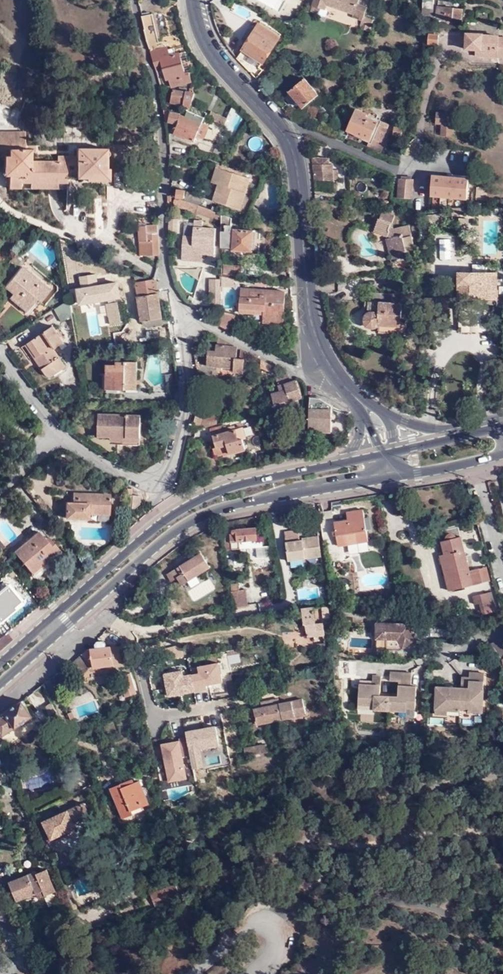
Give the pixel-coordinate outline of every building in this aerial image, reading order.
[(312,7),(324,11),(326,6),(352,16),(351,18),(361,22),(358,29),(368,32),(372,20),(363,17),(366,8),(357,5),(359,0),(314,0),(312,7)] [(422,9),(433,10),(434,0),(423,0),(422,9)] [(436,16),(460,20),(461,9),(437,6),(436,16)] [(149,14),(140,16),(146,41),(155,70),(163,68),(167,81),(170,80),(172,88),(191,83),(188,73),(184,74),(178,55),(173,56),(169,57),(168,51),(164,43),(162,43),(159,43),(154,15),(149,16),(149,14)] [(259,23),(236,57),(256,76),(262,69),(258,67),(279,36),(259,23)] [(436,44),(436,34),(426,33),(425,43),(436,44)] [(482,35),(481,33),(466,33),(465,48),(476,48),(475,55),(502,56),(502,36),(482,35)] [(33,81),(27,78),(24,87),(31,89),(33,81)] [(319,96),(305,79),(284,96),(298,113),(319,96)] [(148,89),(145,81),(140,83),(143,91),(148,89)] [(195,94),(189,93),(173,90),(170,103),(190,108),(195,94)] [(164,118),(165,121),(176,125),(180,115),(163,109),(164,118)] [(454,112),(436,111),(435,123),(441,123),(440,135),(452,136),(454,112)] [(187,118),(185,117),(182,115),(181,116),(177,125),(174,134),(194,143),(196,138),(202,141),(208,127),(203,125),(206,119),(189,112),(187,118)] [(385,144),(383,143),(389,125),(385,123),(385,124),(378,121),(378,122),(356,113),(348,131),(369,140),(367,146),(382,152),(385,144)] [(403,133),(404,128),(396,127),(396,139),(403,140),(403,133)] [(24,150),(25,133),(0,133),(0,158),(4,158),(8,158),(9,150),(24,150)] [(76,149),(76,157),(77,179),(85,179),(91,175),(105,175),(105,169),(106,149),(76,149)] [(30,150),(24,150),(9,150),(8,158),(4,158),(3,169),(9,169),(9,177),(9,189),(67,190),(67,180),(67,156),(57,156),(57,162),(30,161),(30,150)] [(76,157),(67,156),(67,180),(77,179),(76,157)] [(328,157),(311,158),(313,165),(315,179),(337,179),(337,169),(332,169),(332,164),(329,164),(328,157)] [(157,183),(156,165),(152,165),(152,168),(148,168),(148,183),(157,183)] [(218,183),(212,202),(238,210),(248,178),(216,168),(212,181),(218,183)] [(109,169),(105,169),(105,175),(91,175),(85,179),(85,182),(109,182),(109,169)] [(464,199),(467,180),(432,175),(430,195),(464,199)] [(412,198),(413,180),(399,178),(398,197),(412,198)] [(184,202),(199,207),(202,197),(187,192),(184,202)] [(184,202),(175,199),(174,204),(197,212),(199,207),(184,202)] [(396,209),(388,208),(382,207),(373,231),(385,235),(385,238),(391,236),(394,251),(389,253),(391,261),(407,258),(402,234),(403,234),(402,225),(394,227),(393,222),(391,222),(396,209)] [(221,222),(222,215),(212,212),(210,218),(221,222)] [(178,232),(178,218),(168,218),(168,232),(178,232)] [(469,231),(469,219),(460,218),(460,231),(469,231)] [(181,254),(205,255),(213,256),(216,224),(199,223),(199,222),(193,221),(193,237),(182,237),(181,254)] [(160,257),(160,229),(148,229),(148,228),(140,228),(140,243),(146,243),(146,257),(160,257)] [(221,232),(221,247),(231,248),(231,252),(251,253),(253,232),(233,230),(233,233),(221,232)] [(391,236),(385,238),(389,253),(394,251),(391,236)] [(205,262),(205,255),(181,254),(180,261),(205,262)] [(223,264),(222,274),(235,276),(235,266),(223,264)] [(50,291),(22,268),(5,288),(16,298),(13,302),(25,312),(36,300),(39,302),(50,291)] [(457,308),(471,308),(471,299),(482,299),(496,299),(497,274),(458,273),(457,308)] [(105,290),(121,287),(119,275),(103,278),(105,290)] [(221,286),(234,286),(234,276),(222,276),(221,286)] [(155,280),(135,283),(142,321),(143,321),(143,325),(152,325),(169,323),(168,317),(161,318),(155,280)] [(240,313),(261,315),(261,311),(265,311),(265,315),(264,323),(283,325),(285,294),(241,290),(240,313)] [(402,295),(370,293),(369,299),(368,311),(364,313),(362,317),(362,321),(363,326),(366,328),(370,329),(373,329),(376,328),(379,325),(400,326),(400,323),(402,295)] [(471,299),(471,308),(482,308),(482,299),(471,299)] [(72,316),(70,302),(56,311),(61,323),(72,316)] [(220,327),(236,335),(236,317),(220,311),(220,327)] [(408,324),(400,323),(400,326),(379,325),(378,333),(407,334),(408,324)] [(65,343),(54,328),(29,345),(40,362),(39,363),(48,376),(52,378),(66,368),(54,351),(65,343)] [(238,348),(217,337),(215,351),(209,351),(208,365),(235,367),(234,374),(244,375),(245,360),(237,359),(238,348)] [(254,364),(257,358),(245,352),(242,357),(254,364)] [(137,363),(116,362),(117,365),(106,365),(106,390),(137,391),(137,363)] [(167,387),(177,386),(174,366),(164,368),(167,387)] [(302,398),(297,380),(291,382),(289,375),(277,379),(281,392),(272,395),(277,416),(297,411),(296,406),(298,405),(296,401),(302,398)] [(331,432),(332,407),(320,399),(310,398),(309,432),(331,432)] [(96,437),(110,437),(110,440),(122,441),(122,444),(139,444),(140,416),(97,414),(96,437)] [(227,432),(226,426),(214,430),(218,448),(228,445),(231,455),(245,451),(242,440),(246,440),(243,428),(227,432)] [(88,519),(89,514),(109,515),(110,498),(89,497),(89,494),(73,494),(73,503),(66,502),(66,518),(88,519)] [(141,498),(125,496),(125,497),(123,512),(132,513),(141,506),(141,498)] [(363,509),(347,513),(348,520),(334,522),(339,548),(369,543),(363,509)] [(238,541),(258,538),(257,528),(223,531),(224,540),(230,540),(231,549),(239,548),(238,541)] [(320,555),(318,536),(301,538),(301,540),(299,540),(297,530),(284,532),(287,560),(320,555)] [(32,574),(59,551),(48,537),(45,539),(38,532),(15,552),(32,574)] [(444,539),(440,540),(443,553),(439,554),(447,589),(481,582),(477,569),(467,571),(459,536),(455,537),(454,535),(452,533),(450,533),(447,533),(445,536),(444,539)] [(260,538),(258,538),(238,541),(239,548),(260,546),(260,538)] [(193,557),(166,574),(170,580),(176,577),(181,584),(209,566),(199,550),(191,555),(193,557)] [(239,589),(238,581),(229,583),(230,590),(239,589)] [(9,585),(22,601),(24,600),(11,584),(9,585)] [(1,622),(17,609),(15,607),(22,601),(9,585),(0,593),(0,621),(1,622)] [(230,590),(232,605),(233,605),(247,603),(244,588),(239,589),(230,590)] [(484,592),(469,595),(471,604),(476,602),(478,613),(489,611),(484,592)] [(323,634),(321,621),(314,622),(312,605),(302,607),(304,616),(301,617),(300,617),(301,625),(306,624),(308,637),(323,634)] [(322,617),(329,616),(327,605),(320,606),(322,617)] [(403,626),(399,621),(371,623),(373,639),(396,638),(401,646),(414,637),(407,625),(403,626)] [(70,664),(80,676),(87,670),(93,669),(93,667),(122,664),(121,645),(105,646),(105,642),(102,640),(96,640),(95,643),(95,647),(89,648),(87,648),(70,664)] [(328,648),(325,641),(316,642),(317,650),(328,648)] [(163,648),(166,659),(183,655),(181,645),(163,648)] [(222,682),(218,663),(199,667),(200,673),(192,675),(195,691),(195,692),(207,689),(206,685),(222,682)] [(408,677),(412,677),(412,669),(390,668),(390,681),(399,681),(398,696),(380,695),(381,676),(373,676),(372,687),(368,686),(369,684),(360,684),(359,706),(375,706),(375,709),(407,710),(407,707),(415,707),(417,683),(412,682),(408,682),(408,677)] [(195,691),(192,675),(192,674),(183,676),(182,671),(164,674),(169,696),(195,691)] [(475,676),(469,676),(461,675),(461,686),(436,685),(434,712),(447,713),(447,709),(460,710),(460,707),(467,707),(467,710),(482,711),(484,672),(475,671),(475,676)] [(130,673),(125,674),(126,679),(124,680),(130,694),(136,692),(130,673)] [(280,718),(294,716),(291,700),(279,702),(278,698),(260,700),(261,707),(253,707),(255,717),(249,718),(250,723),(280,718)] [(291,700),(294,716),(304,714),(302,699),(291,700)] [(23,700),(0,717),(0,734),(1,733),(2,735),(15,727),(15,728),(33,716),(23,700)] [(74,729),(75,729),(82,726),(79,722),(77,723),(75,720),(71,722),(74,729)] [(163,745),(170,782),(186,779),(183,757),(191,756),(187,737),(179,739),(180,742),(163,745)] [(267,751),(267,750),(265,743),(243,747),(245,755),(267,751)] [(133,777),(120,782),(122,786),(135,781),(133,777)] [(122,786),(120,782),(110,786),(123,817),(133,813),(131,809),(148,803),(139,779),(135,781),(122,786)] [(84,801),(44,820),(52,837),(76,826),(73,820),(90,813),(84,801)] [(40,889),(43,895),(56,890),(47,868),(37,872),(36,871),(9,882),(17,899),(34,892),(40,889)] [(160,901),(161,904),(178,898),(173,885),(149,894),(153,903),(160,901)] [(127,902),(139,898),(134,886),(122,891),(127,902)] [(63,923),(66,930),(70,928),(74,924),(72,919),(63,923)] [(63,955),(53,960),(60,971),(69,967),(67,964),(72,962),(69,956),(64,958),(63,955)]
